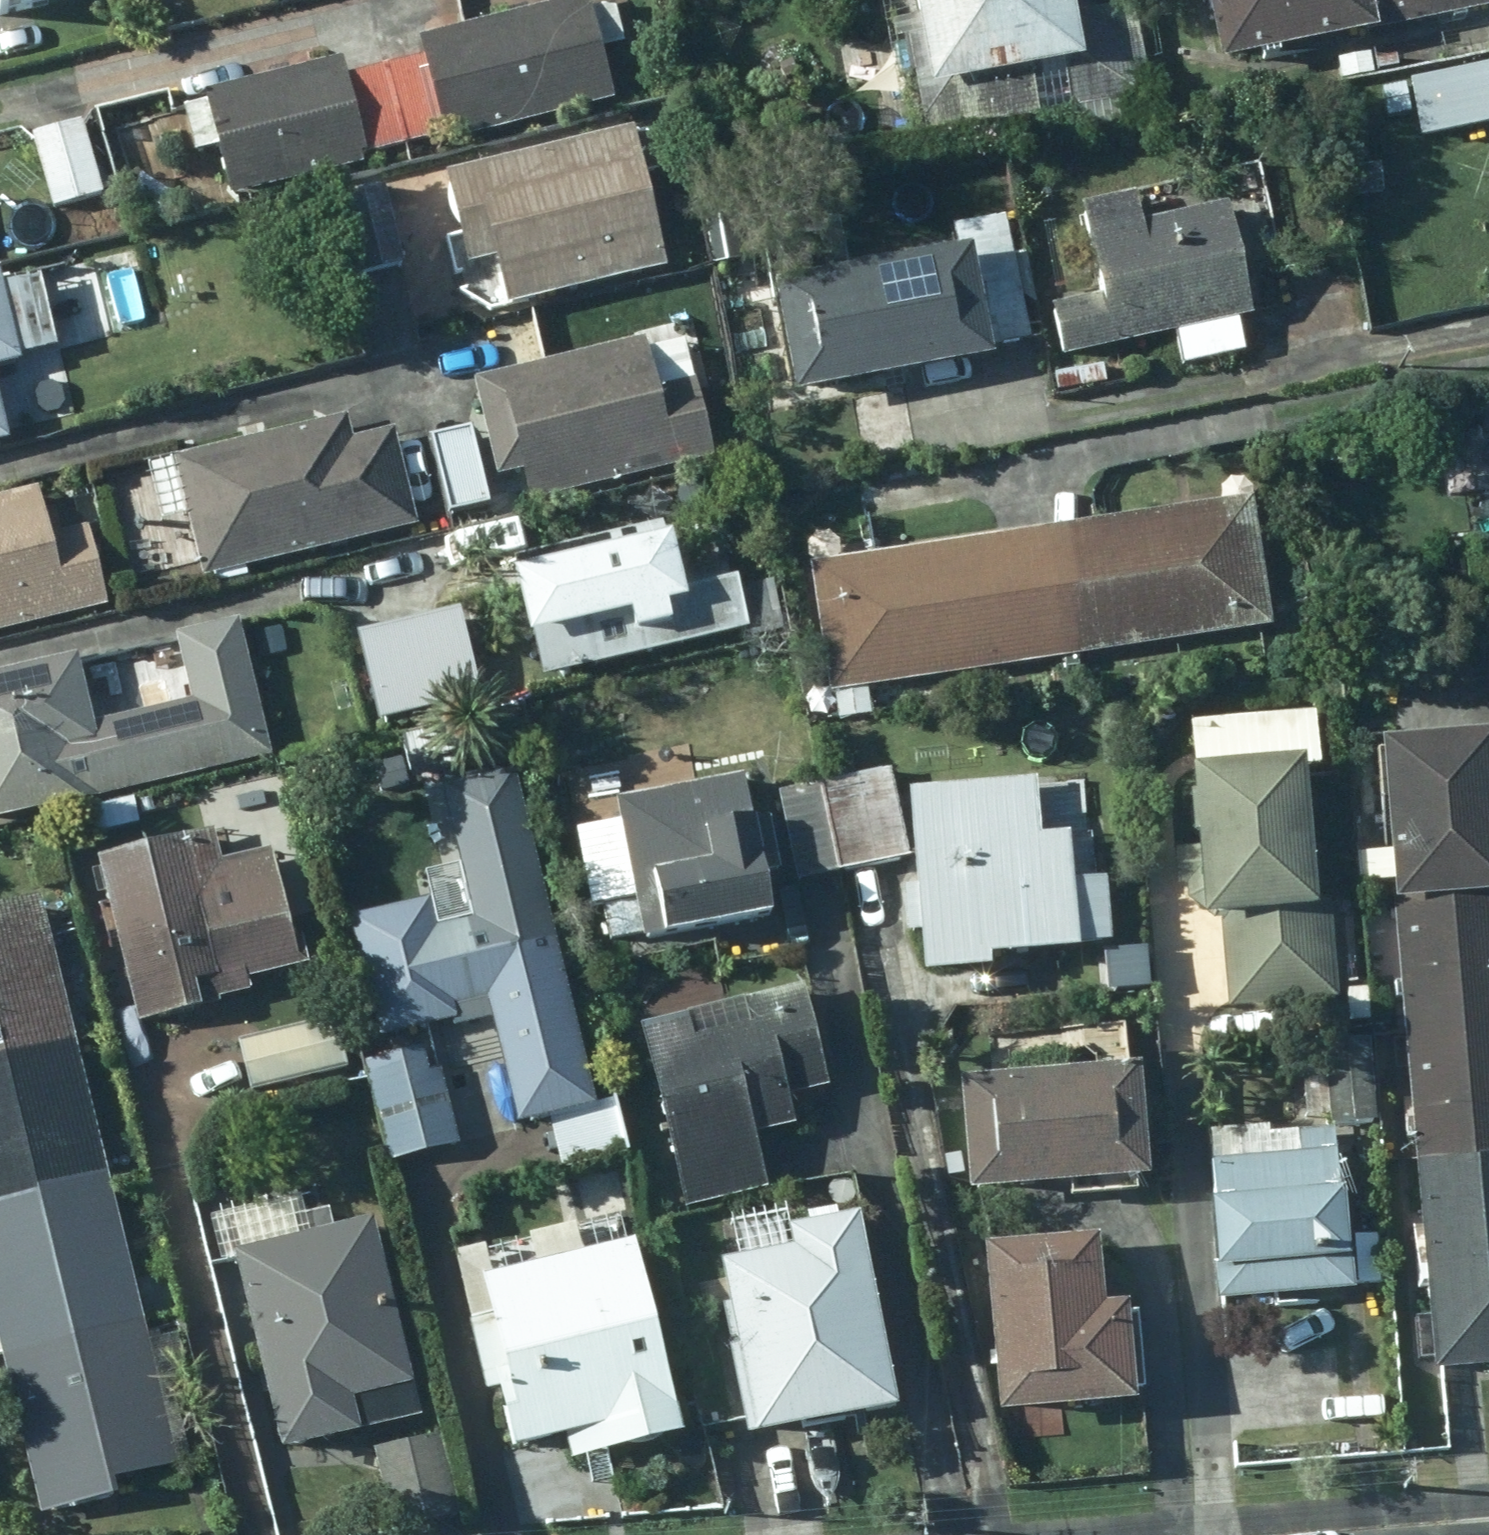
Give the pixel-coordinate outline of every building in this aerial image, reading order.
[(64,8),(62,0),(0,0),(0,24),(64,8)] [(1061,0),(891,0),(918,139),(1141,95),(1126,15),(1066,27),(1061,0)] [(1373,40),(1365,0),(1193,0),(1208,73),(1373,40)] [(1484,18),(1481,0),(1365,0),(1373,40),(1484,18)] [(1488,17),(1488,0),(1481,0),(1484,18),(1488,17)] [(584,3),(414,44),(419,64),(384,72),(403,148),(436,139),(439,145),(610,103),(597,54),(618,48),(608,8),(586,13),(584,3)] [(400,140),(384,73),(340,81),(337,69),(200,104),(226,204),(360,169),(359,160),(402,149),(400,140)] [(1488,69),(1407,85),(1418,140),(1488,127),(1488,72),(1488,69)] [(1409,118),(1402,88),(1378,93),(1385,123),(1409,118)] [(76,128),(25,141),(46,212),(96,198),(76,128)] [(660,278),(627,139),(442,184),(463,272),(488,266),(500,317),(660,278)] [(396,270),(376,190),(334,200),(353,281),(396,270)] [(1053,361),(1242,316),(1218,213),(1135,234),(1128,201),(1067,216),(1088,306),(1042,317),(1053,361)] [(100,232),(93,207),(64,215),(70,241),(100,232)] [(786,406),(982,370),(960,260),(764,299),(786,406)] [(12,370),(0,309),(0,372),(12,370)] [(653,395),(641,345),(467,387),(491,482),(512,477),(520,507),(709,461),(690,385),(653,395)] [(196,583),(412,530),(388,433),(347,444),(342,423),(167,466),(196,583)] [(482,512),(463,436),(426,446),(445,520),(482,512)] [(98,611),(79,534),(45,542),(34,494),(0,503),(0,635),(98,611)] [(1045,666),(1268,633),(1249,505),(1026,538),(1045,666)] [(741,508),(673,523),(688,582),(756,567),(741,508)] [(673,600),(656,531),(508,567),(513,586),(500,589),(516,654),(530,651),(538,683),(741,633),(729,586),(673,600)] [(821,699),(1045,666),(1026,538),(803,571),(821,699)] [(166,642),(182,709),(84,732),(69,668),(0,684),(0,828),(269,764),(236,626),(166,642)] [(830,699),(834,724),(867,720),(864,695),(830,699)] [(1379,917),(1488,908),(1488,877),(1479,750),(1367,759),(1379,917)] [(898,866),(884,778),(775,795),(789,884),(898,866)] [(1294,912),(1284,778),(1176,787),(1188,935),(1214,932),(1221,1015),(1326,1007),(1317,909),(1294,912)] [(730,787),(603,813),(632,953),(761,926),(752,882),(768,878),(758,829),(740,833),(730,787)] [(1025,794),(898,799),(906,987),(973,986),(972,969),(1061,965),(1060,958),(1101,957),(1098,892),(1058,894),(1056,845),(1028,846),(1025,794)] [(206,839),(90,868),(129,1029),(242,1000),(239,985),(299,970),(271,851),(212,866),(206,839)] [(66,1044),(33,907),(0,915),(0,1060),(66,1044)] [(1379,917),(1393,1077),(1488,1069),(1488,908),(1379,917)] [(587,1116),(536,911),(427,938),(421,910),(341,929),(371,1050),(446,1032),(443,1019),(478,1009),(509,1135),(587,1116)] [(822,1095),(798,994),(737,1009),(743,1037),(642,1062),(678,1217),(764,1195),(752,1143),(784,1136),(776,1106),(822,1095)] [(228,1049),(241,1099),(336,1076),(322,1025),(228,1049)] [(100,1187),(66,1044),(0,1060),(0,1211),(100,1187)] [(1365,1126),(1357,1049),(1318,1053),(1326,1131),(1365,1126)] [(454,1153),(435,1078),(424,1080),(417,1057),(361,1070),(385,1170),(454,1153)] [(1393,1077),(1407,1237),(1488,1230),(1488,1069),(1393,1077)] [(1127,1199),(1118,1084),(943,1096),(952,1210),(1127,1199)] [(1335,1306),(1321,1142),(1261,1148),(1263,1169),(1199,1173),(1213,1317),(1335,1306)] [(135,1326),(100,1187),(0,1211),(0,1359),(135,1326)] [(412,1428),(365,1227),(327,1237),(321,1216),(233,1237),(238,1260),(226,1263),(274,1461),(412,1428)] [(876,1428),(846,1227),(776,1238),(780,1260),(706,1272),(719,1363),(716,1364),(730,1450),(876,1428)] [(1407,1237),(1421,1397),(1488,1391),(1488,1230),(1407,1237)] [(673,1448),(627,1251),(460,1290),(500,1461),(589,1440),(595,1467),(673,1448)] [(980,1433),(1113,1425),(1107,1323),(1084,1324),(1079,1257),(970,1262),(980,1433)] [(0,1359),(0,1387),(34,1529),(110,1511),(104,1489),(170,1472),(135,1326),(0,1359)] [(370,1452),(387,1534),(397,1534),(452,1523),(435,1439),(370,1452)]
